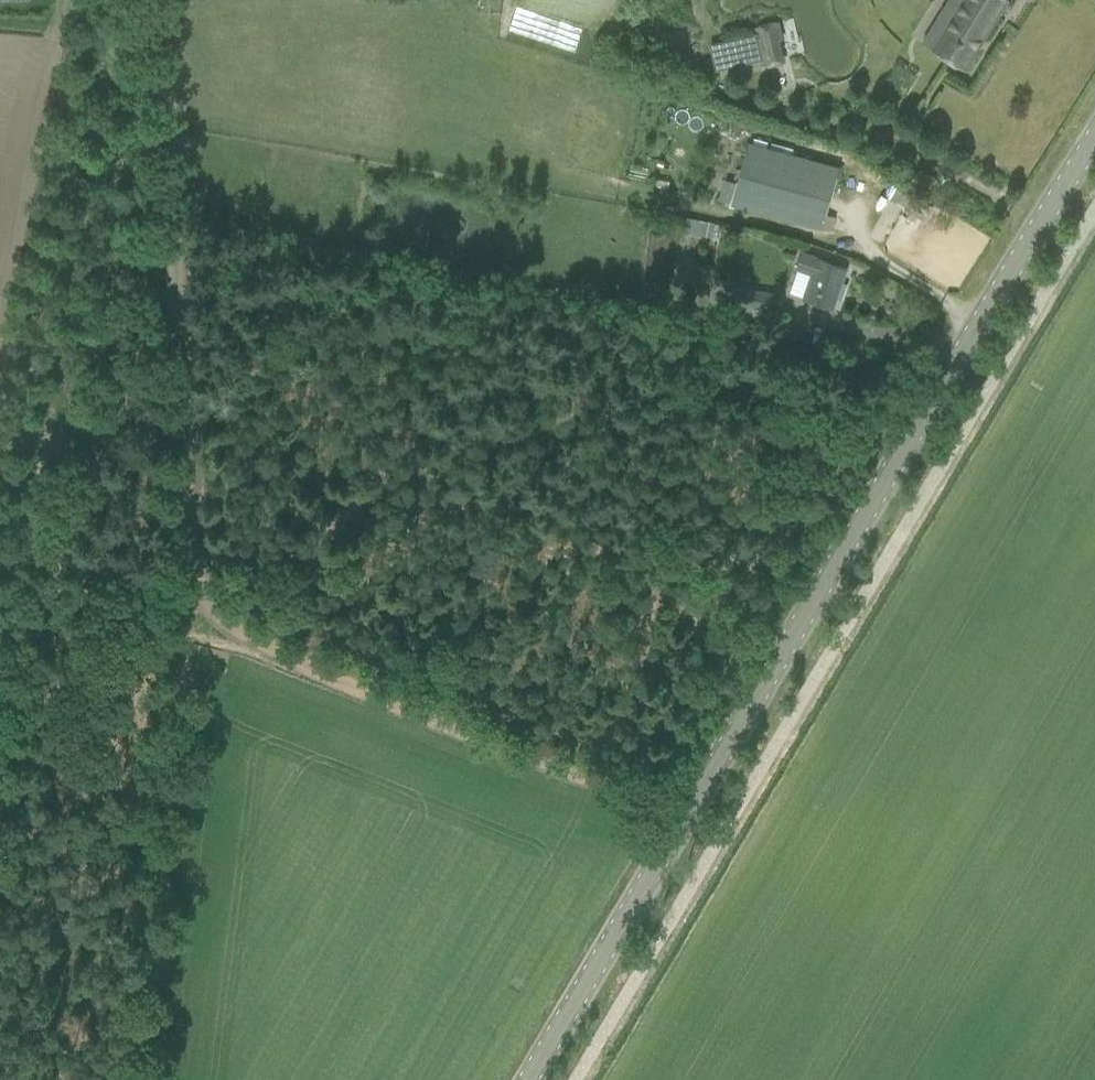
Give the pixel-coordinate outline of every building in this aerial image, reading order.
[(964,70),(1008,0),(949,0),(934,25),(943,30),(931,50),(964,70)] [(777,22),(755,28),(764,67),(785,62),(779,41),(782,40),(777,22)] [(838,168),(817,162),(749,143),(732,203),(820,229),(838,168)] [(812,274),(803,299),(832,309),(846,269),(801,253),(796,269),(812,274)] [(732,305),(732,307),(750,309),(756,310),(777,313),(780,313),(782,294),(753,290),(735,288),(732,305)]
